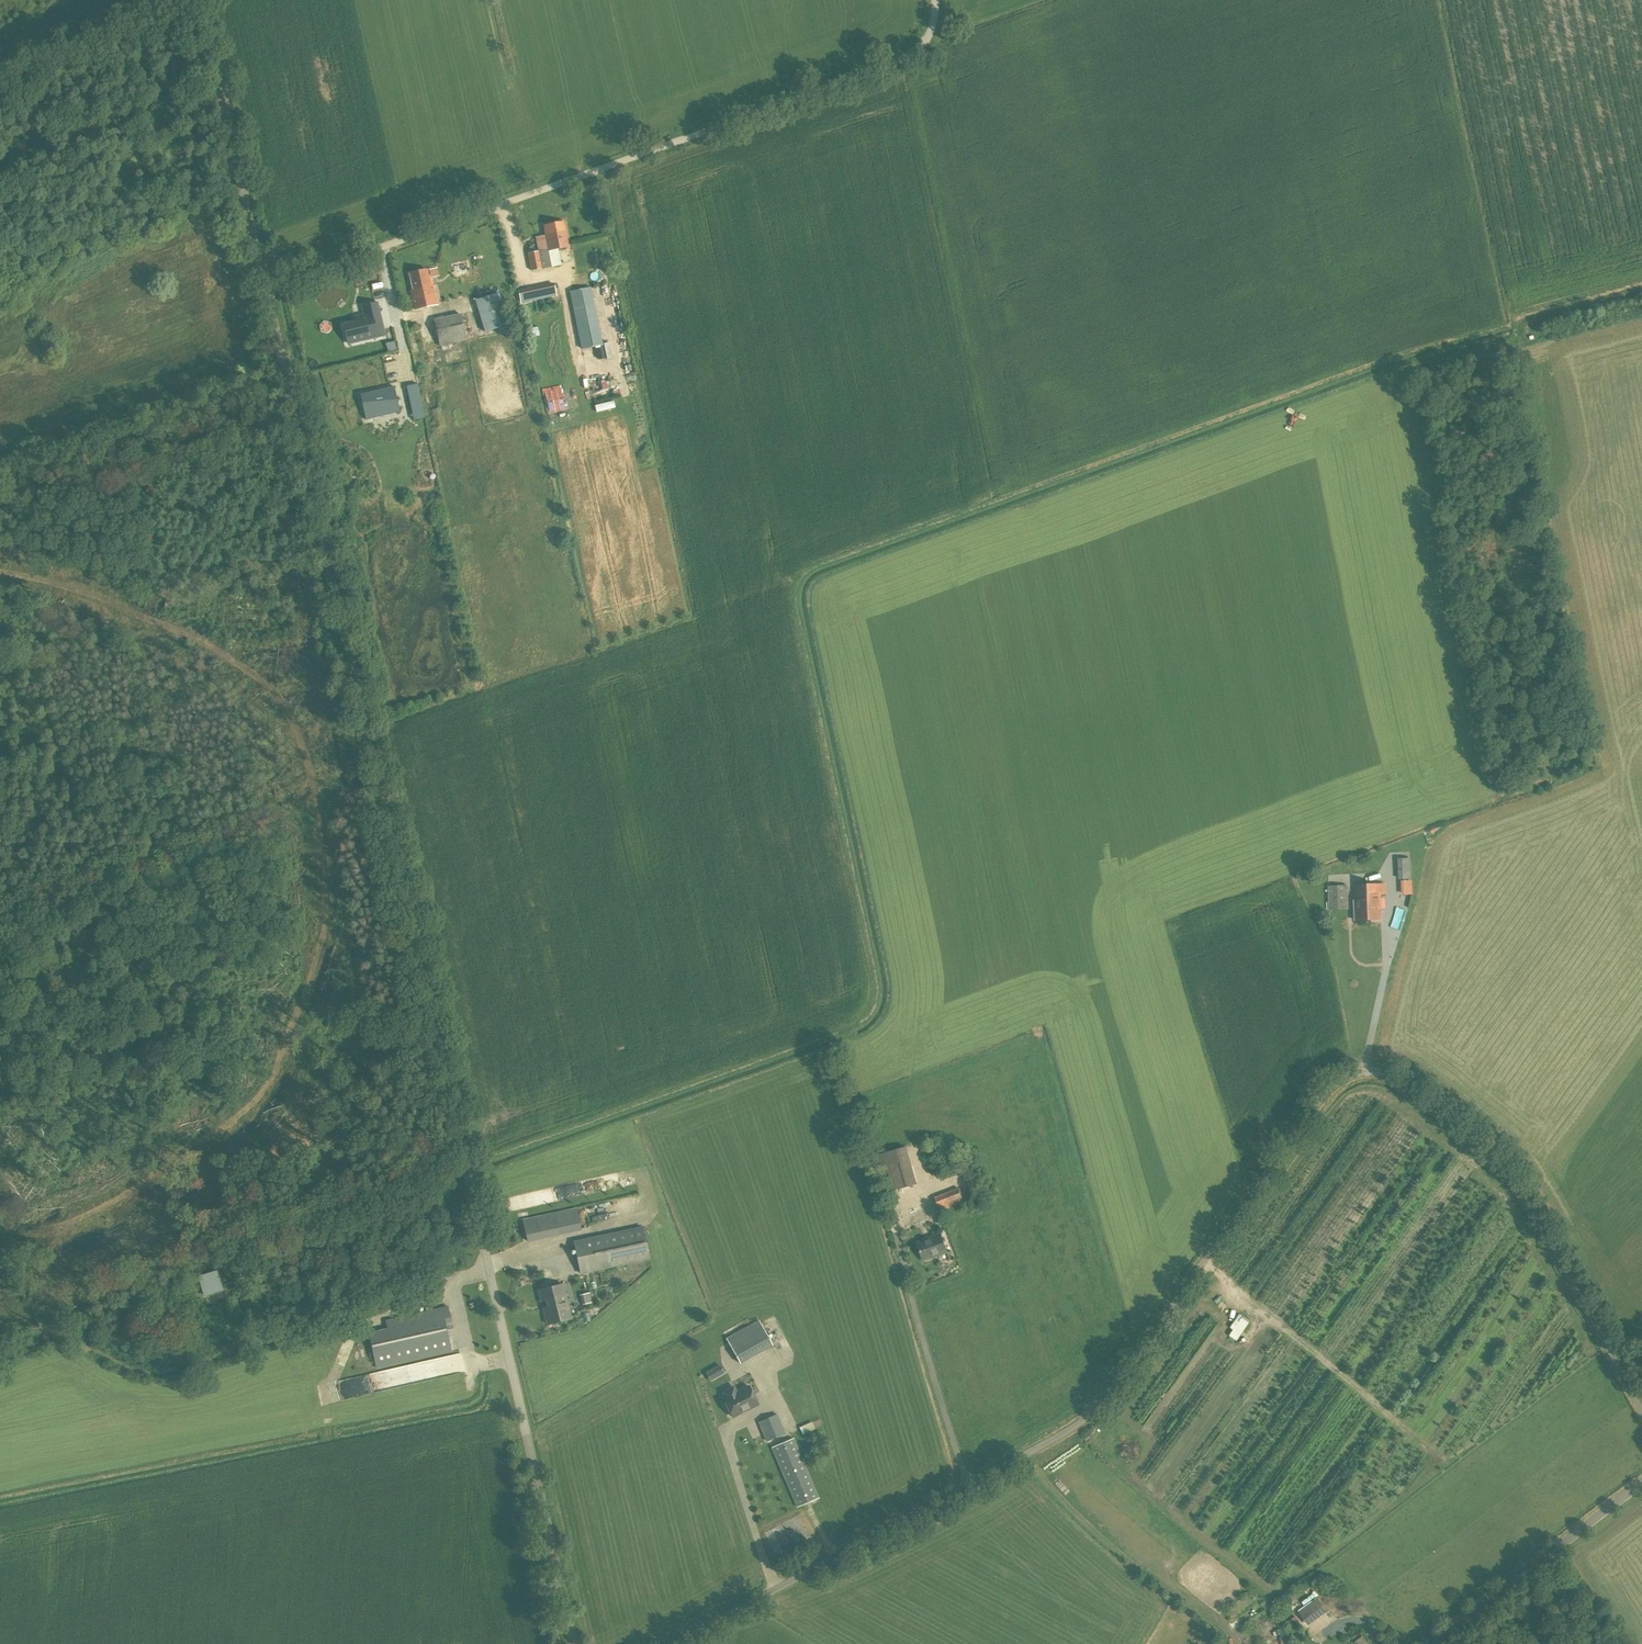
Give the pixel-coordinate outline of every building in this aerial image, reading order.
[(535,237),(538,251),(549,249),(549,251),(558,249),(569,247),(568,245),(563,222),(544,226),(546,234),(535,237)] [(549,251),(549,249),(538,251),(527,253),(531,271),(542,269),(552,267),(552,266),(549,251)] [(431,287),(427,269),(409,273),(413,291),(411,291),(415,309),(437,304),(433,286),(431,287)] [(536,299),(555,295),(553,283),(533,287),(536,299)] [(590,287),(569,291),(581,348),(582,349),(603,344),(603,343),(590,287)] [(499,293),(475,300),(485,332),(508,325),(499,293)] [(345,347),(384,339),(375,303),(360,307),(362,317),(352,320),(353,324),(341,327),(345,347)] [(439,347),(467,341),(461,313),(434,319),(439,347)] [(402,358),(392,359),(393,377),(403,376),(402,358)] [(406,387),(412,410),(422,408),(417,384),(406,387)] [(394,386),(360,394),(366,418),(374,417),(373,413),(396,411),(396,412),(400,411),(394,386)] [(1414,878),(1413,857),(1402,858),(1403,879),(1414,878)] [(1355,921),(1382,920),(1381,894),(1387,894),(1386,884),(1380,884),(1355,885),(1355,900),(1354,900),(1355,921)] [(1329,910),(1349,909),(1347,885),(1328,886),(1329,910)] [(884,1194),(917,1184),(906,1146),(874,1156),(884,1194)] [(651,1169),(634,1171),(635,1185),(652,1183),(651,1169)] [(600,1181),(602,1190),(619,1186),(617,1177),(600,1181)] [(941,1212),(964,1202),(958,1187),(935,1197),(941,1212)] [(527,1241),(581,1230),(576,1208),(523,1219),(527,1241)] [(581,1274),(650,1259),(643,1226),(573,1241),(581,1274)] [(923,1260),(947,1251),(941,1234),(917,1243),(923,1260)] [(205,1289),(221,1284),(217,1270),(201,1275),(205,1289)] [(571,1318),(563,1284),(539,1290),(542,1301),(546,1300),(549,1312),(545,1313),(547,1324),(571,1318)] [(582,1305),(592,1302),(590,1292),(580,1294),(582,1305)] [(453,1327),(448,1306),(442,1307),(386,1319),(387,1328),(368,1332),(376,1369),(452,1351),(447,1329),(453,1327)] [(740,1364),(773,1345),(759,1319),(726,1338),(740,1364)] [(371,1350),(342,1357),(346,1373),(375,1366),(371,1350)] [(719,1365),(706,1373),(711,1381),(724,1373),(719,1365)] [(749,1386),(723,1399),(732,1417),(758,1404),(749,1386)] [(783,1427),(765,1434),(768,1441),(786,1433),(783,1427)] [(797,1507),(820,1497),(794,1438),(771,1447),(797,1507)] [(1308,1625),(1327,1611),(1318,1598),(1298,1612),(1308,1625)] [(1281,1628),(1271,1632),(1273,1637),(1283,1634),(1281,1628)] [(1367,1643),(1362,1636),(1354,1641),(1356,1643),(1367,1643)]
